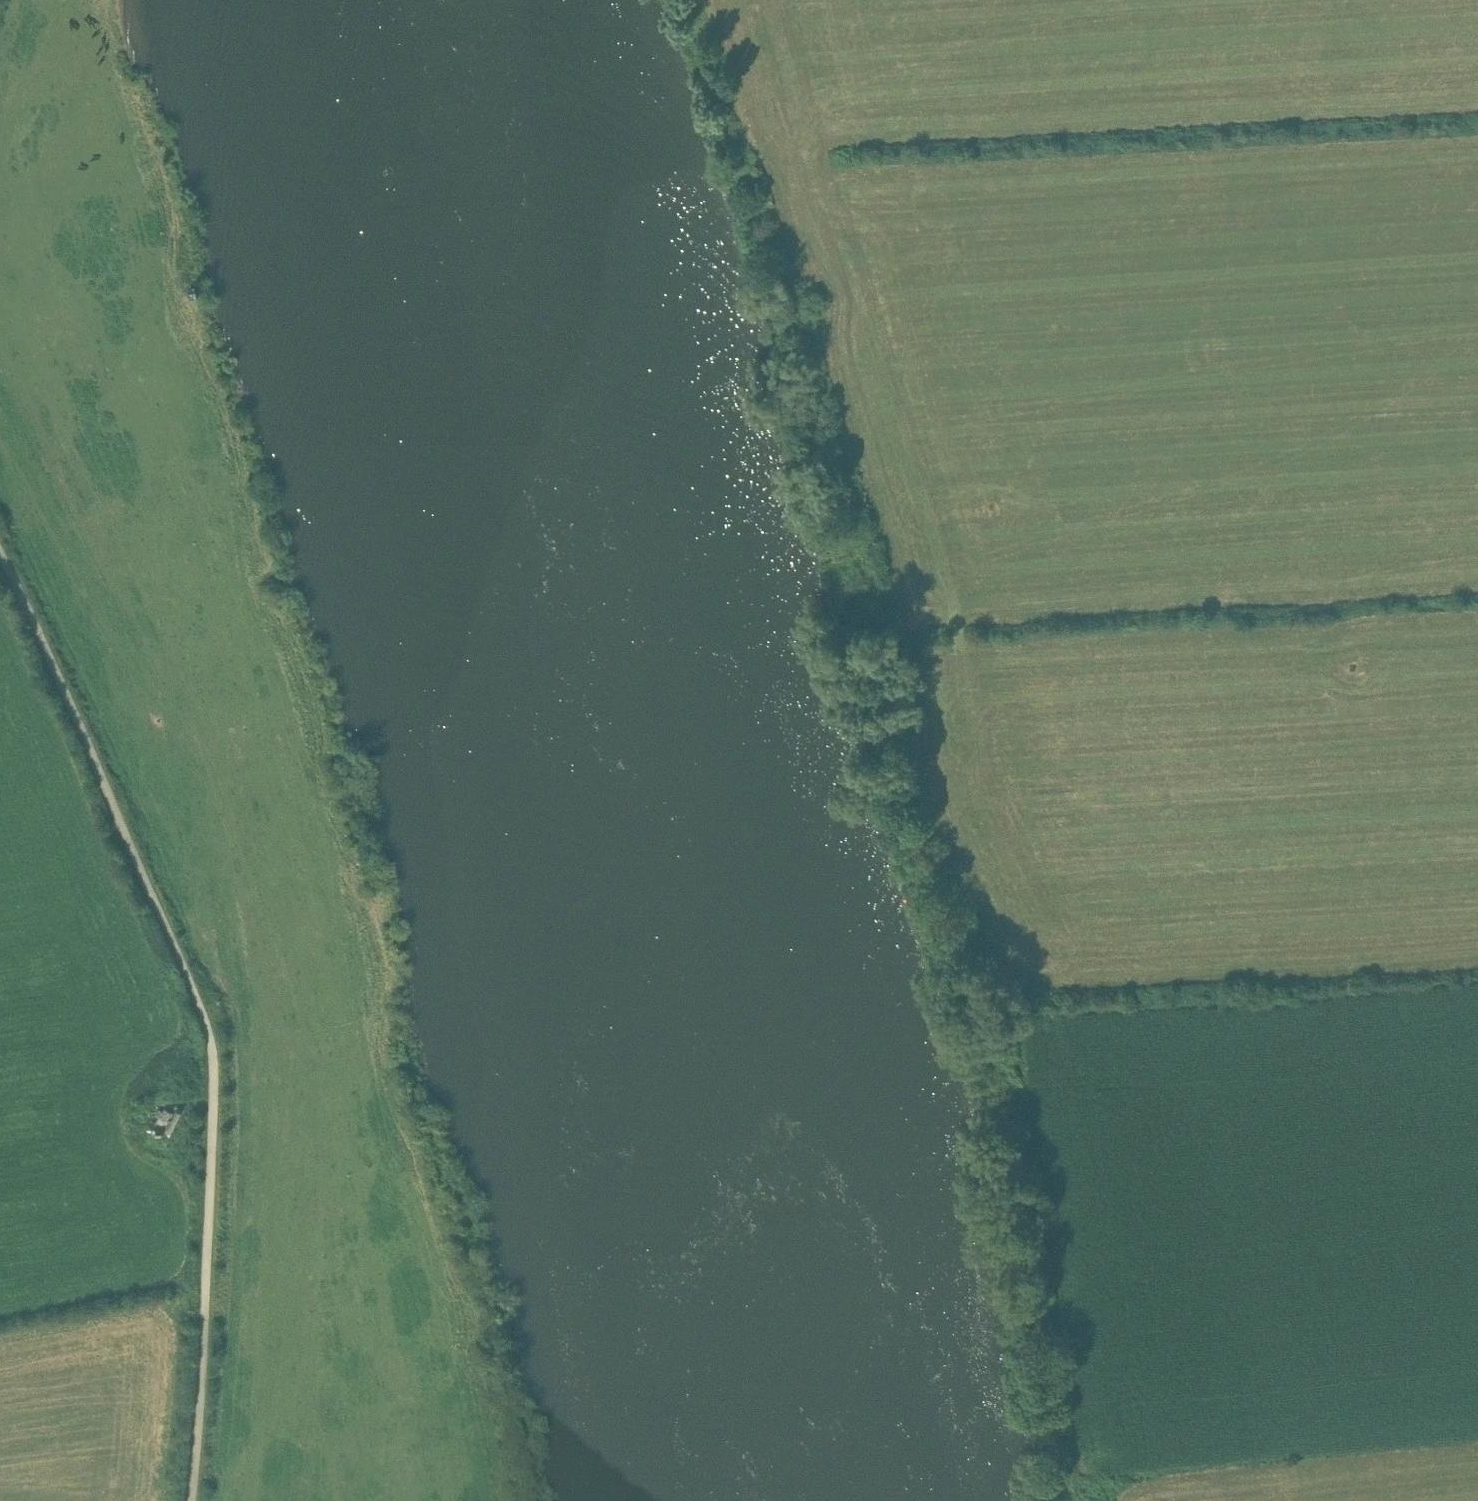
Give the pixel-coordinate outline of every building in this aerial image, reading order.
[(181,1108),(152,1093),(136,1124),(165,1139),(181,1108)]
